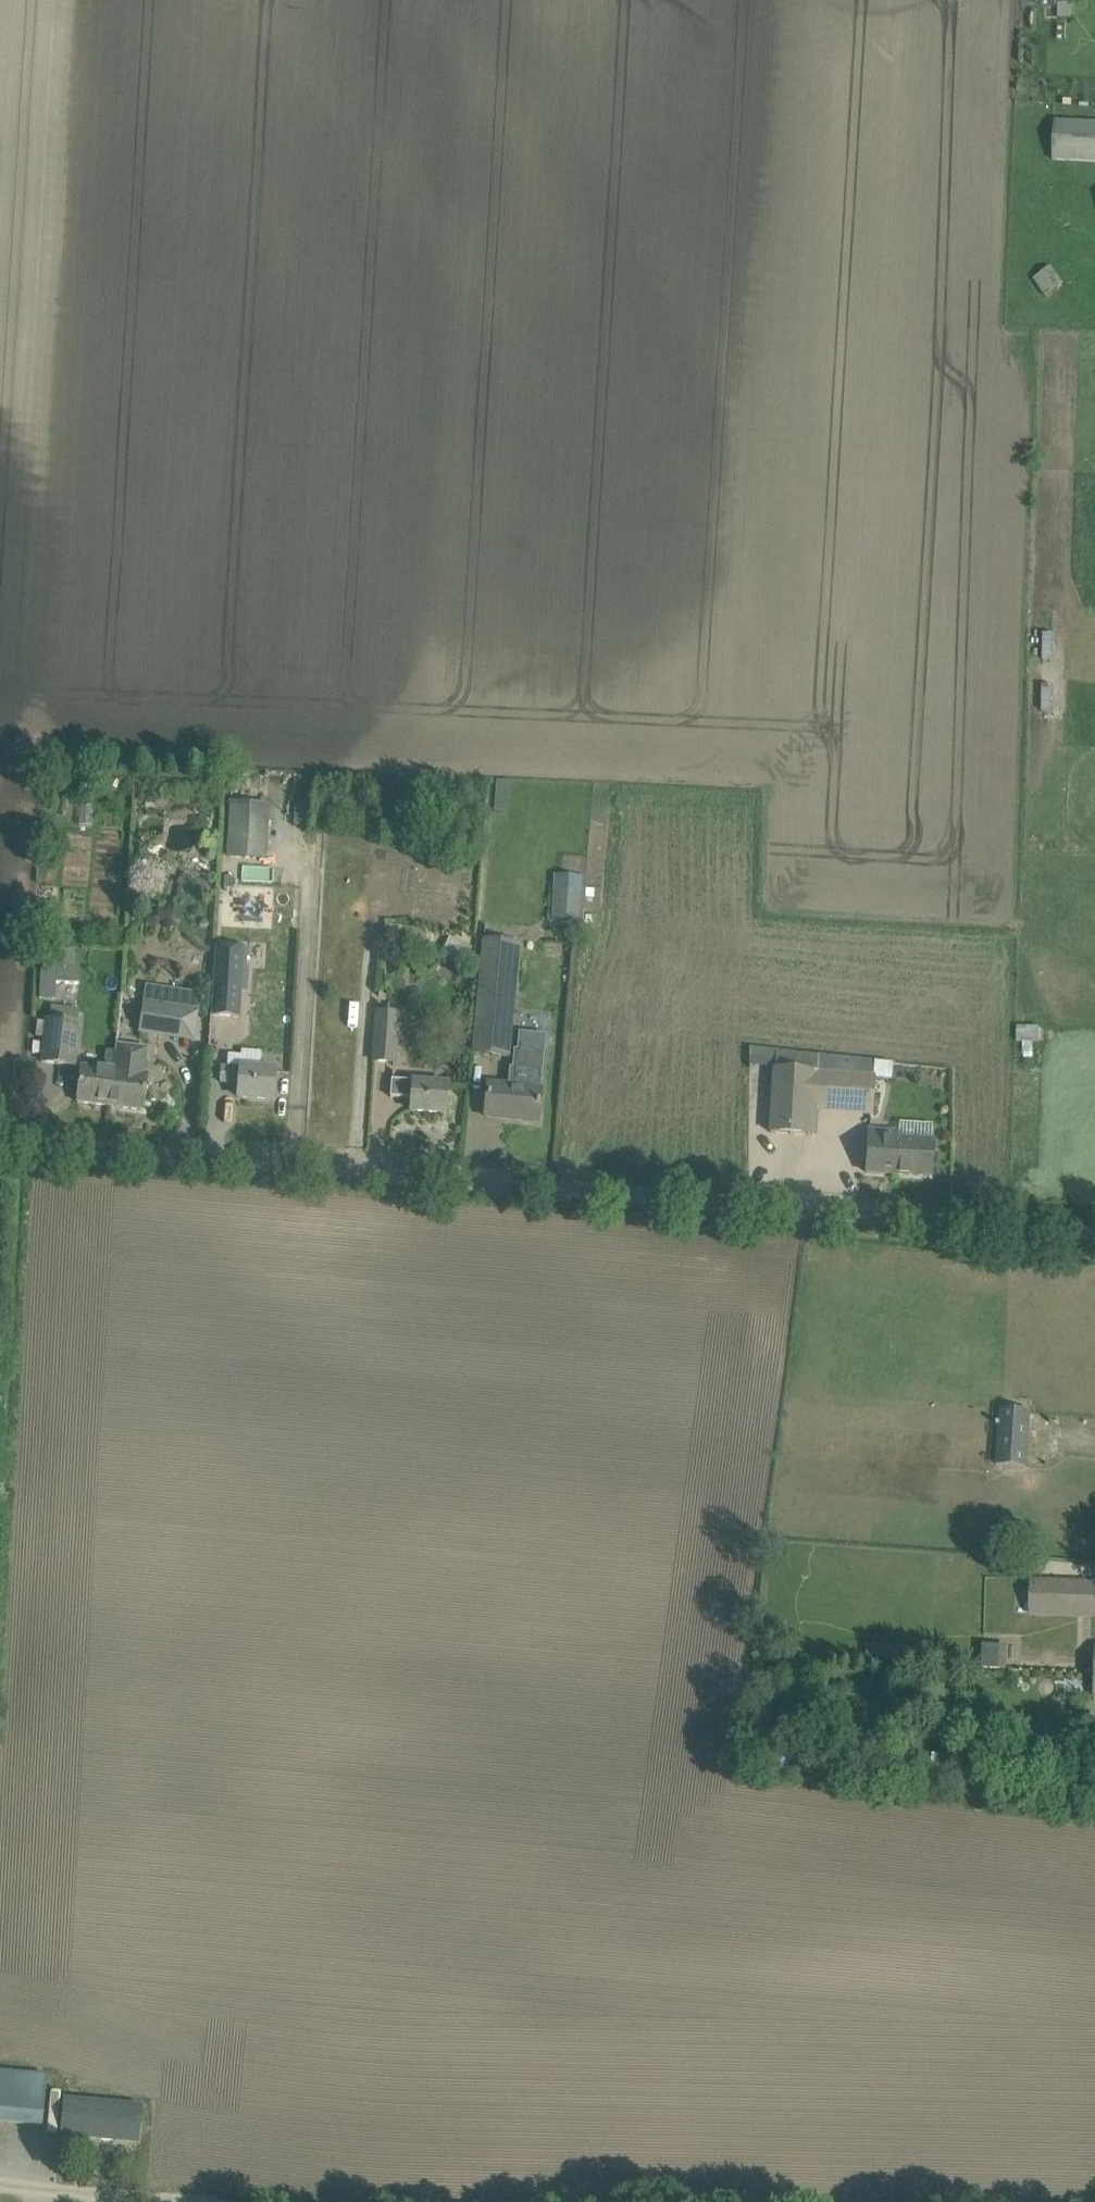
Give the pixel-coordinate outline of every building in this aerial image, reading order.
[(1058,4),(1058,19),(1069,19),(1069,4),(1058,4)] [(1094,162),(1094,122),(1055,120),(1053,160),(1094,162)] [(1046,298),(1064,285),(1052,268),(1034,281),(1046,298)] [(1043,608),(1035,607),(1034,641),(1048,642),(1050,608),(1043,608)] [(507,812),(509,781),(496,780),(494,811),(507,812)] [(229,803),(227,859),(267,860),(268,804),(229,803)] [(212,874),(209,876),(208,876),(208,877),(208,878),(208,879),(208,880),(208,881),(209,881),(209,882),(210,882),(210,883),(211,883),(212,883),(213,883),(214,883),(214,882),(215,882),(215,881),(216,881),(216,880),(216,879),(216,878),(216,877),(216,876),(215,876),(215,875),(214,875),(213,875),(213,874),(212,874)] [(584,923),(587,877),(556,875),(552,921),(584,923)] [(519,942),(482,939),(472,1055),(508,1058),(519,942)] [(218,947),(214,1016),(238,1017),(240,990),(245,991),(247,968),(244,967),(244,955),(247,956),(248,949),(218,947)] [(57,967),(58,950),(42,949),(40,998),(55,999),(56,983),(79,984),(80,968),(57,967)] [(280,984),(279,996),(289,997),(290,985),(280,984)] [(162,1005),(142,1002),(138,1033),(175,1038),(182,995),(164,992),(162,1005)] [(50,1019),(47,1018),(41,1062),(75,1066),(80,1022),(78,1022),(80,1010),(51,1007),(50,1019)] [(398,1012),(376,1010),(372,1062),(394,1063),(398,1012)] [(1018,1027),(1017,1042),(1039,1043),(1040,1028),(1018,1027)] [(488,1095),(485,1117),(538,1122),(539,1111),(540,1100),(541,1088),(546,1034),(519,1031),(518,1049),(515,1049),(513,1068),(510,1067),(508,1085),(489,1083),(488,1095)] [(105,1068),(82,1066),(77,1102),(110,1106),(111,1100),(113,1100),(114,1096),(119,1053),(120,1045),(117,1045),(116,1052),(107,1051),(105,1068)] [(119,1053),(114,1096),(113,1100),(111,1100),(110,1106),(143,1111),(148,1075),(144,1074),(147,1048),(120,1045),(119,1053)] [(769,1132),(815,1135),(816,1111),(871,1114),(873,1075),(888,1076),(889,1062),(748,1047),(749,1066),(773,1068),(769,1132)] [(238,1097),(273,1100),(275,1070),(240,1067),(241,1057),(223,1055),(221,1082),(239,1084),(238,1097)] [(411,1111),(445,1113),(447,1084),(392,1080),(391,1097),(411,1099),(411,1111)] [(869,1132),(866,1173),(930,1176),(932,1143),(898,1141),(898,1134),(869,1132)] [(1028,1467),(1031,1412),(1000,1410),(996,1465),(1028,1467)] [(1094,1616),(1094,1583),(1033,1581),(1032,1614),(1094,1616)] [(984,1645),(983,1668),(1008,1669),(1008,1646),(984,1645)] [(42,2125),(47,2075),(0,2070),(0,2121),(42,2125)] [(61,2136),(139,2143),(142,2106),(64,2099),(61,2136)]
